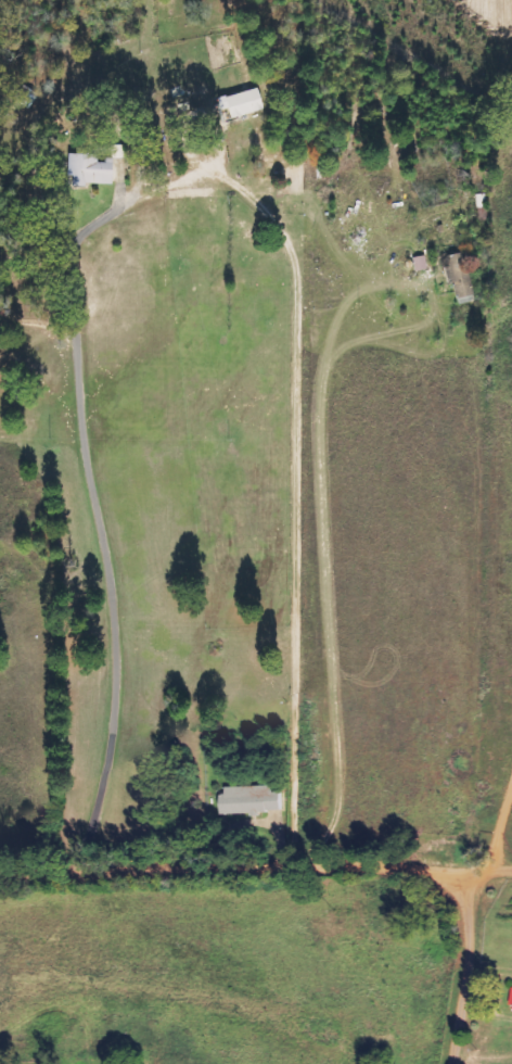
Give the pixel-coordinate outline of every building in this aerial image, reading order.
[(267,110),(262,89),(221,98),(224,110),(231,108),(233,117),(267,110)] [(71,154),(71,177),(75,177),(75,185),(117,185),(117,158),(127,158),(127,145),(114,145),(114,160),(101,160),(101,154),(71,154)] [(454,298),(474,293),(463,253),(448,256),(451,266),(446,267),(454,298)] [(417,271),(429,269),(427,256),(414,258),(417,271)] [(225,815),(281,812),(281,793),(272,793),(271,787),(224,788),(225,815)]
